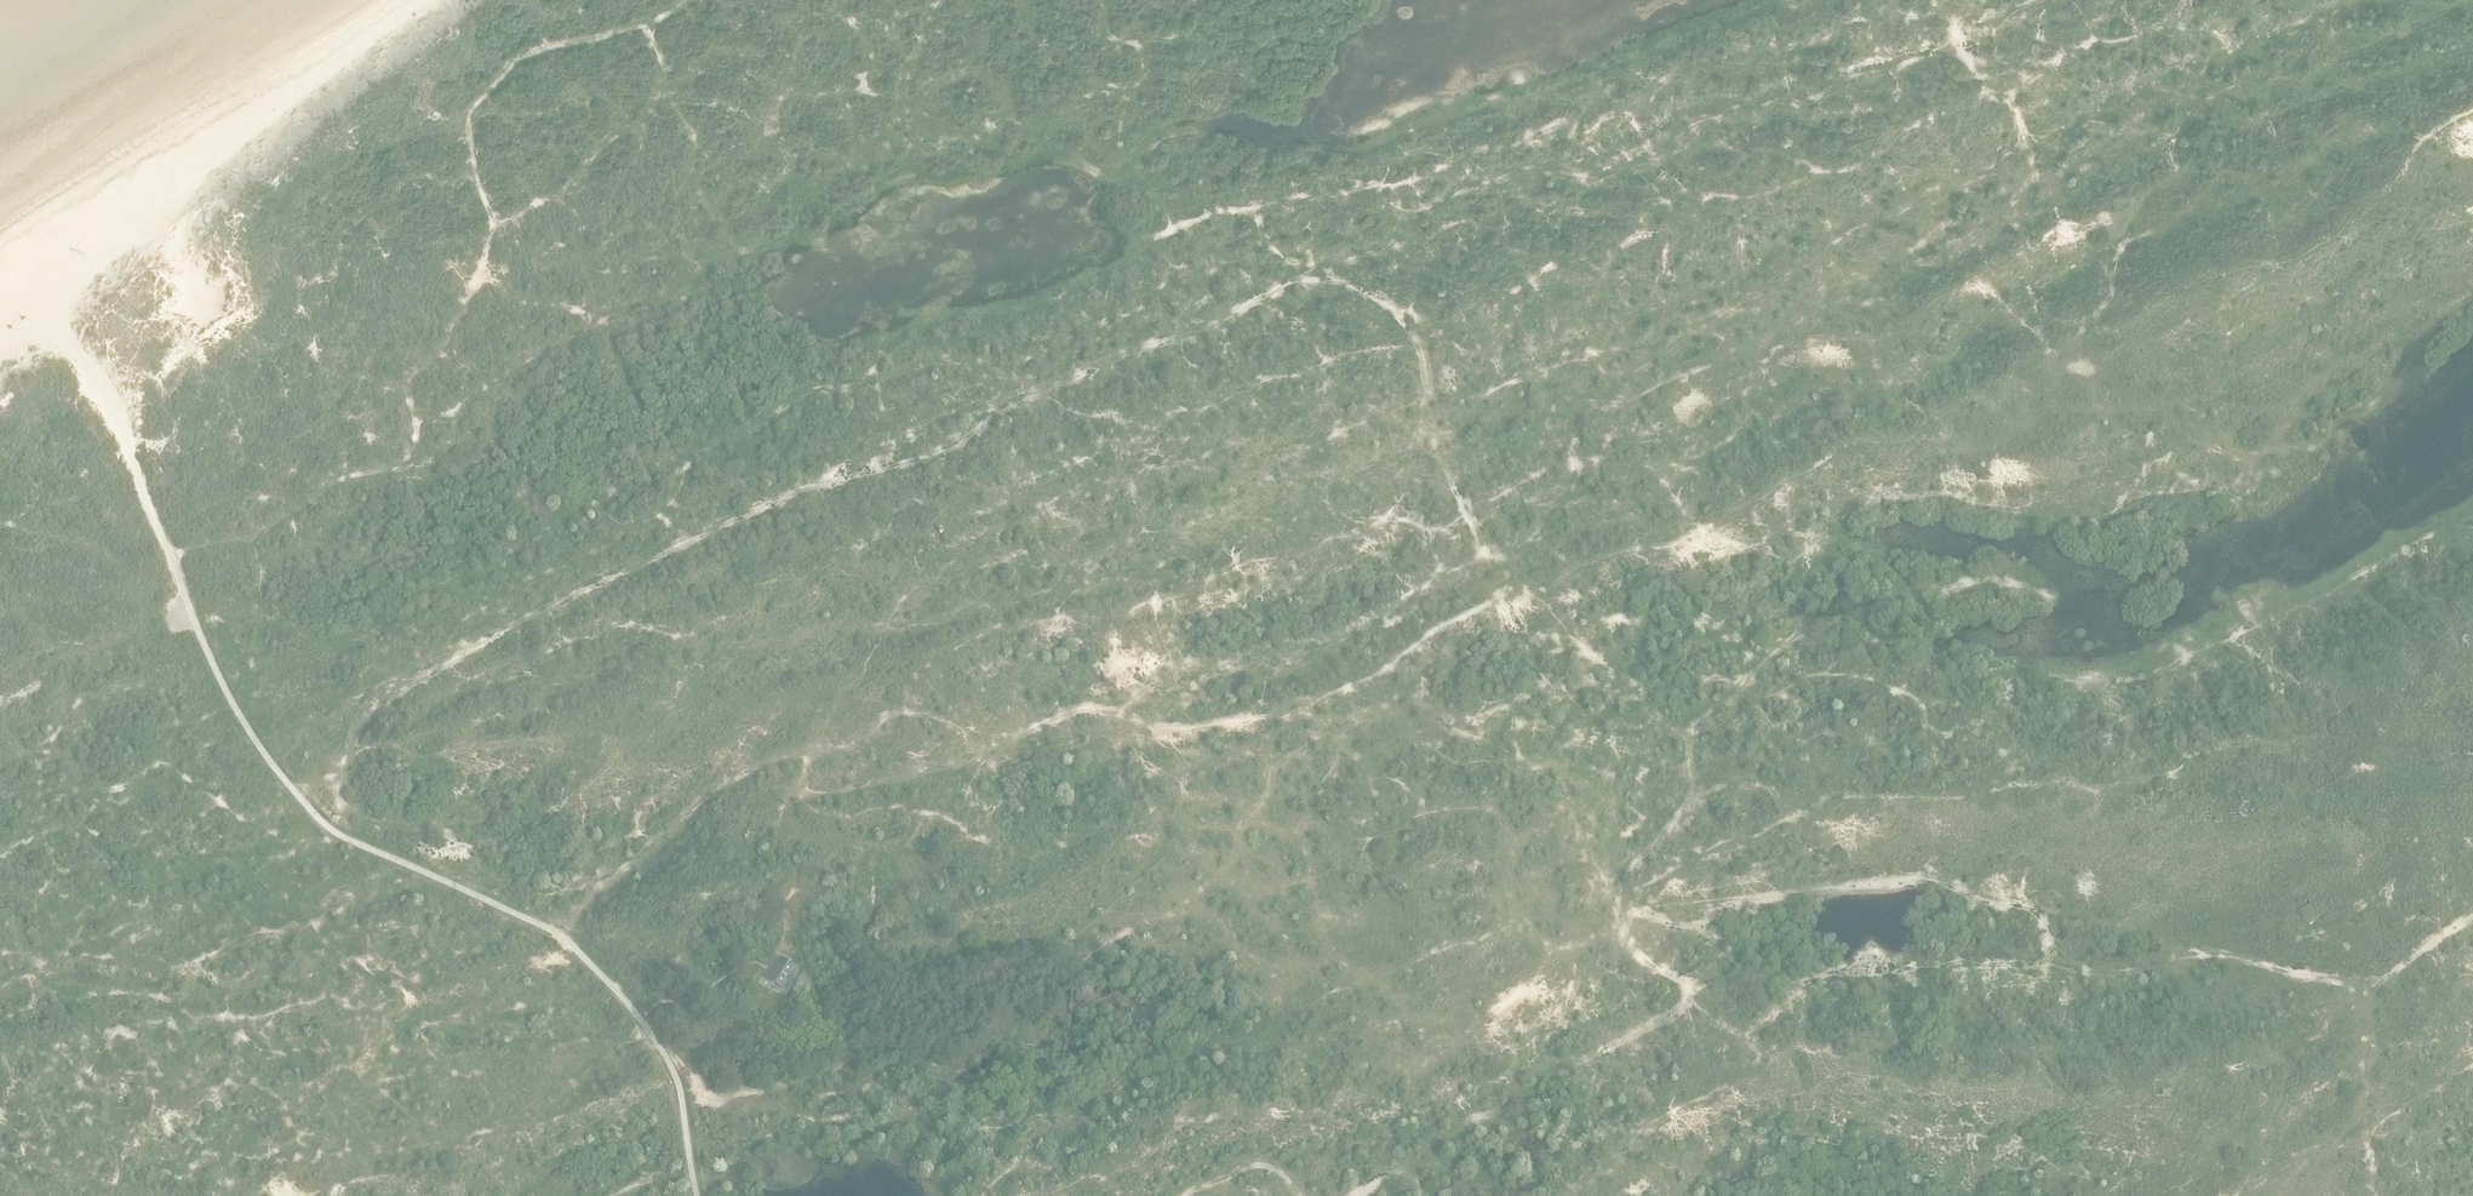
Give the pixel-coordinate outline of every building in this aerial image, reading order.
[(786,983),(789,985),(797,970),(794,969),(795,968),(779,959),(767,980),(783,989),(786,983)]
